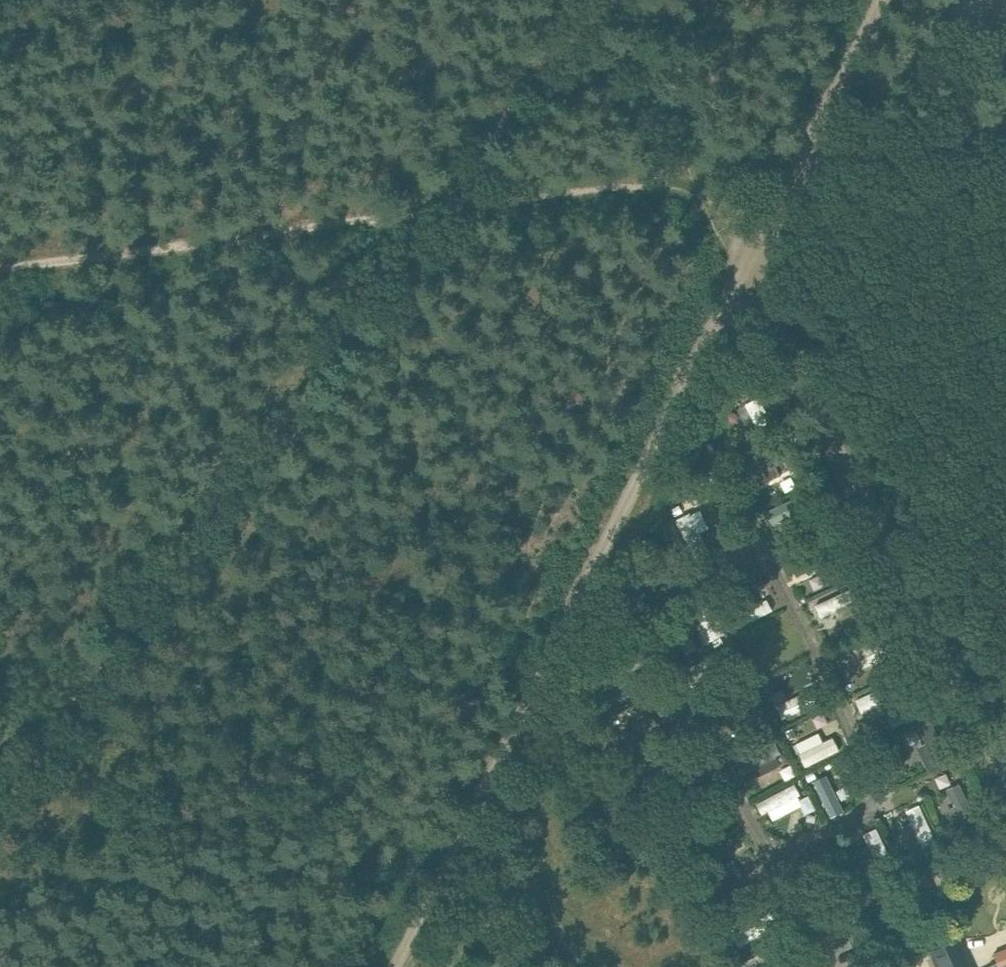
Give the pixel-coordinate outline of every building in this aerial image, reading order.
[(737,463),(748,487),(795,466),(785,442),(737,463)] [(774,609),(765,592),(734,608),(742,624),(774,609)] [(702,623),(703,638),(721,637),(720,623),(702,623)] [(733,757),(741,774),(753,768),(756,776),(785,763),(774,738),(733,757)] [(808,794),(800,797),(796,785),(754,799),(759,815),(776,809),(781,823),(815,812),(808,794)] [(920,803),(904,808),(919,850),(934,845),(920,803)] [(714,869),(723,888),(741,879),(731,861),(714,869)] [(930,951),(937,966),(972,966),(959,938),(930,951)] [(993,954),(999,966),(1005,966),(1005,948),(993,954)]
